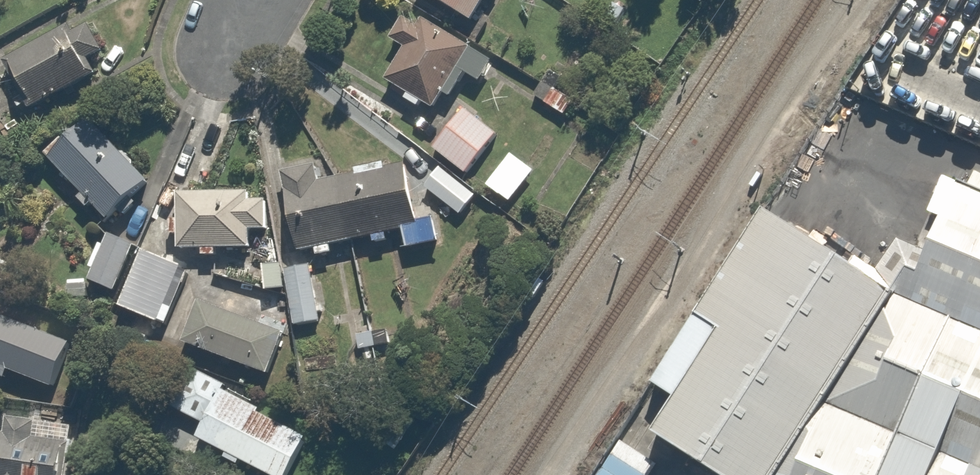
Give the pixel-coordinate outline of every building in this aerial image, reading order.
[(462,21),(473,6),(484,13),(492,0),(430,0),(462,21)] [(463,73),(474,81),(478,74),(483,78),(493,63),(419,13),(414,21),(399,11),(382,37),(398,47),(378,77),(406,95),(401,102),(412,110),(417,102),(431,111),(451,81),(456,84),(463,73)] [(81,12),(1,61),(31,108),(110,59),(81,12)] [(538,77),(528,93),(560,113),(570,97),(538,77)] [(468,175),(497,133),(460,107),(431,150),(468,175)] [(88,111),(45,150),(107,219),(150,180),(88,111)] [(507,151),(484,185),(509,202),(532,168),(507,151)] [(316,164),(280,170),(293,252),(312,248),(313,255),(328,253),(331,267),(359,263),(355,239),(400,232),(402,247),(433,242),(429,217),(413,219),(404,162),(318,176),(316,164)] [(436,164),(419,189),(458,215),(475,190),(436,164)] [(979,333),(979,192),(958,183),(907,302),(979,333)] [(221,197),(175,195),(174,218),(168,218),(168,234),(177,234),(176,247),(201,248),(201,256),(215,256),(215,250),(249,251),(249,228),(264,228),(265,204),(245,203),(246,189),(222,188),(221,197)] [(721,474),(766,474),(887,290),(761,208),(693,311),(720,328),(653,431),(721,474)] [(111,294),(132,242),(106,231),(85,284),(111,294)] [(184,285),(190,269),(140,249),(117,306),(159,323),(176,282),(184,285)] [(279,264),(258,266),(261,292),(281,290),(279,264)] [(308,264),(283,267),(288,306),(314,302),(308,264)] [(196,298),(179,342),(262,375),(280,330),(196,298)] [(817,402),(979,473),(979,341),(885,301),(817,402)] [(51,389),(68,337),(0,314),(0,379),(4,380),(6,374),(51,389)] [(385,347),(385,332),(356,332),(356,347),(385,347)] [(193,438),(223,452),(218,461),(233,468),(236,460),(265,474),(285,474),(306,433),(221,389),(224,383),(187,364),(166,406),(200,424),(193,438)] [(817,405),(772,474),(979,474),(817,405)] [(69,422),(3,419),(3,432),(0,432),(0,474),(66,474),(69,422)] [(642,472),(610,453),(597,474),(640,474),(642,472)]
